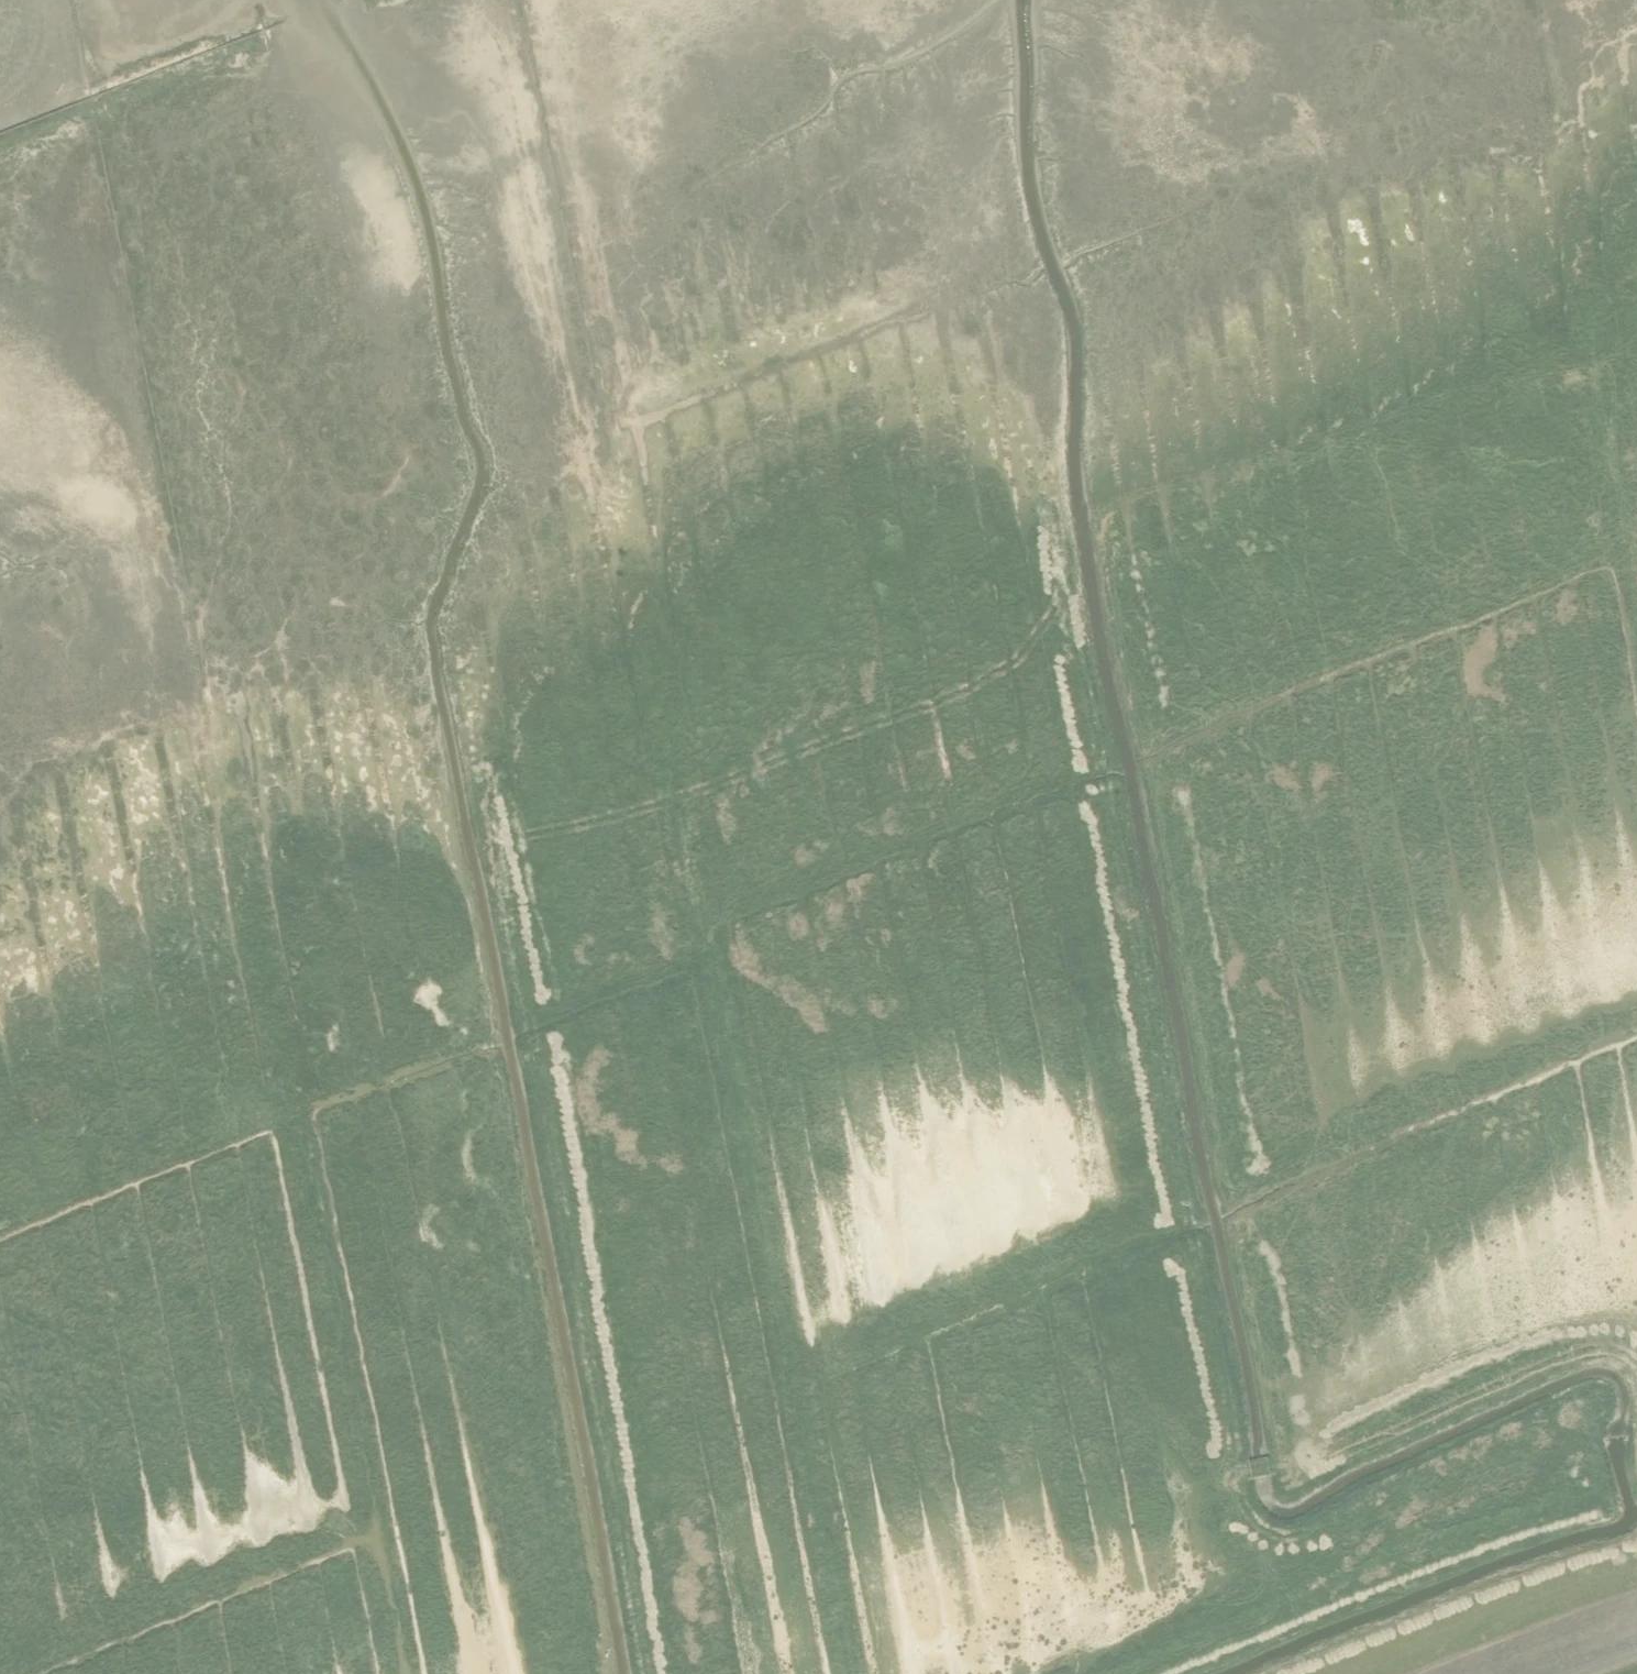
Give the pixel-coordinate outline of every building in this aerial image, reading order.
[(1257,1480),(1275,1476),(1271,1457),(1254,1461),(1257,1480)]
